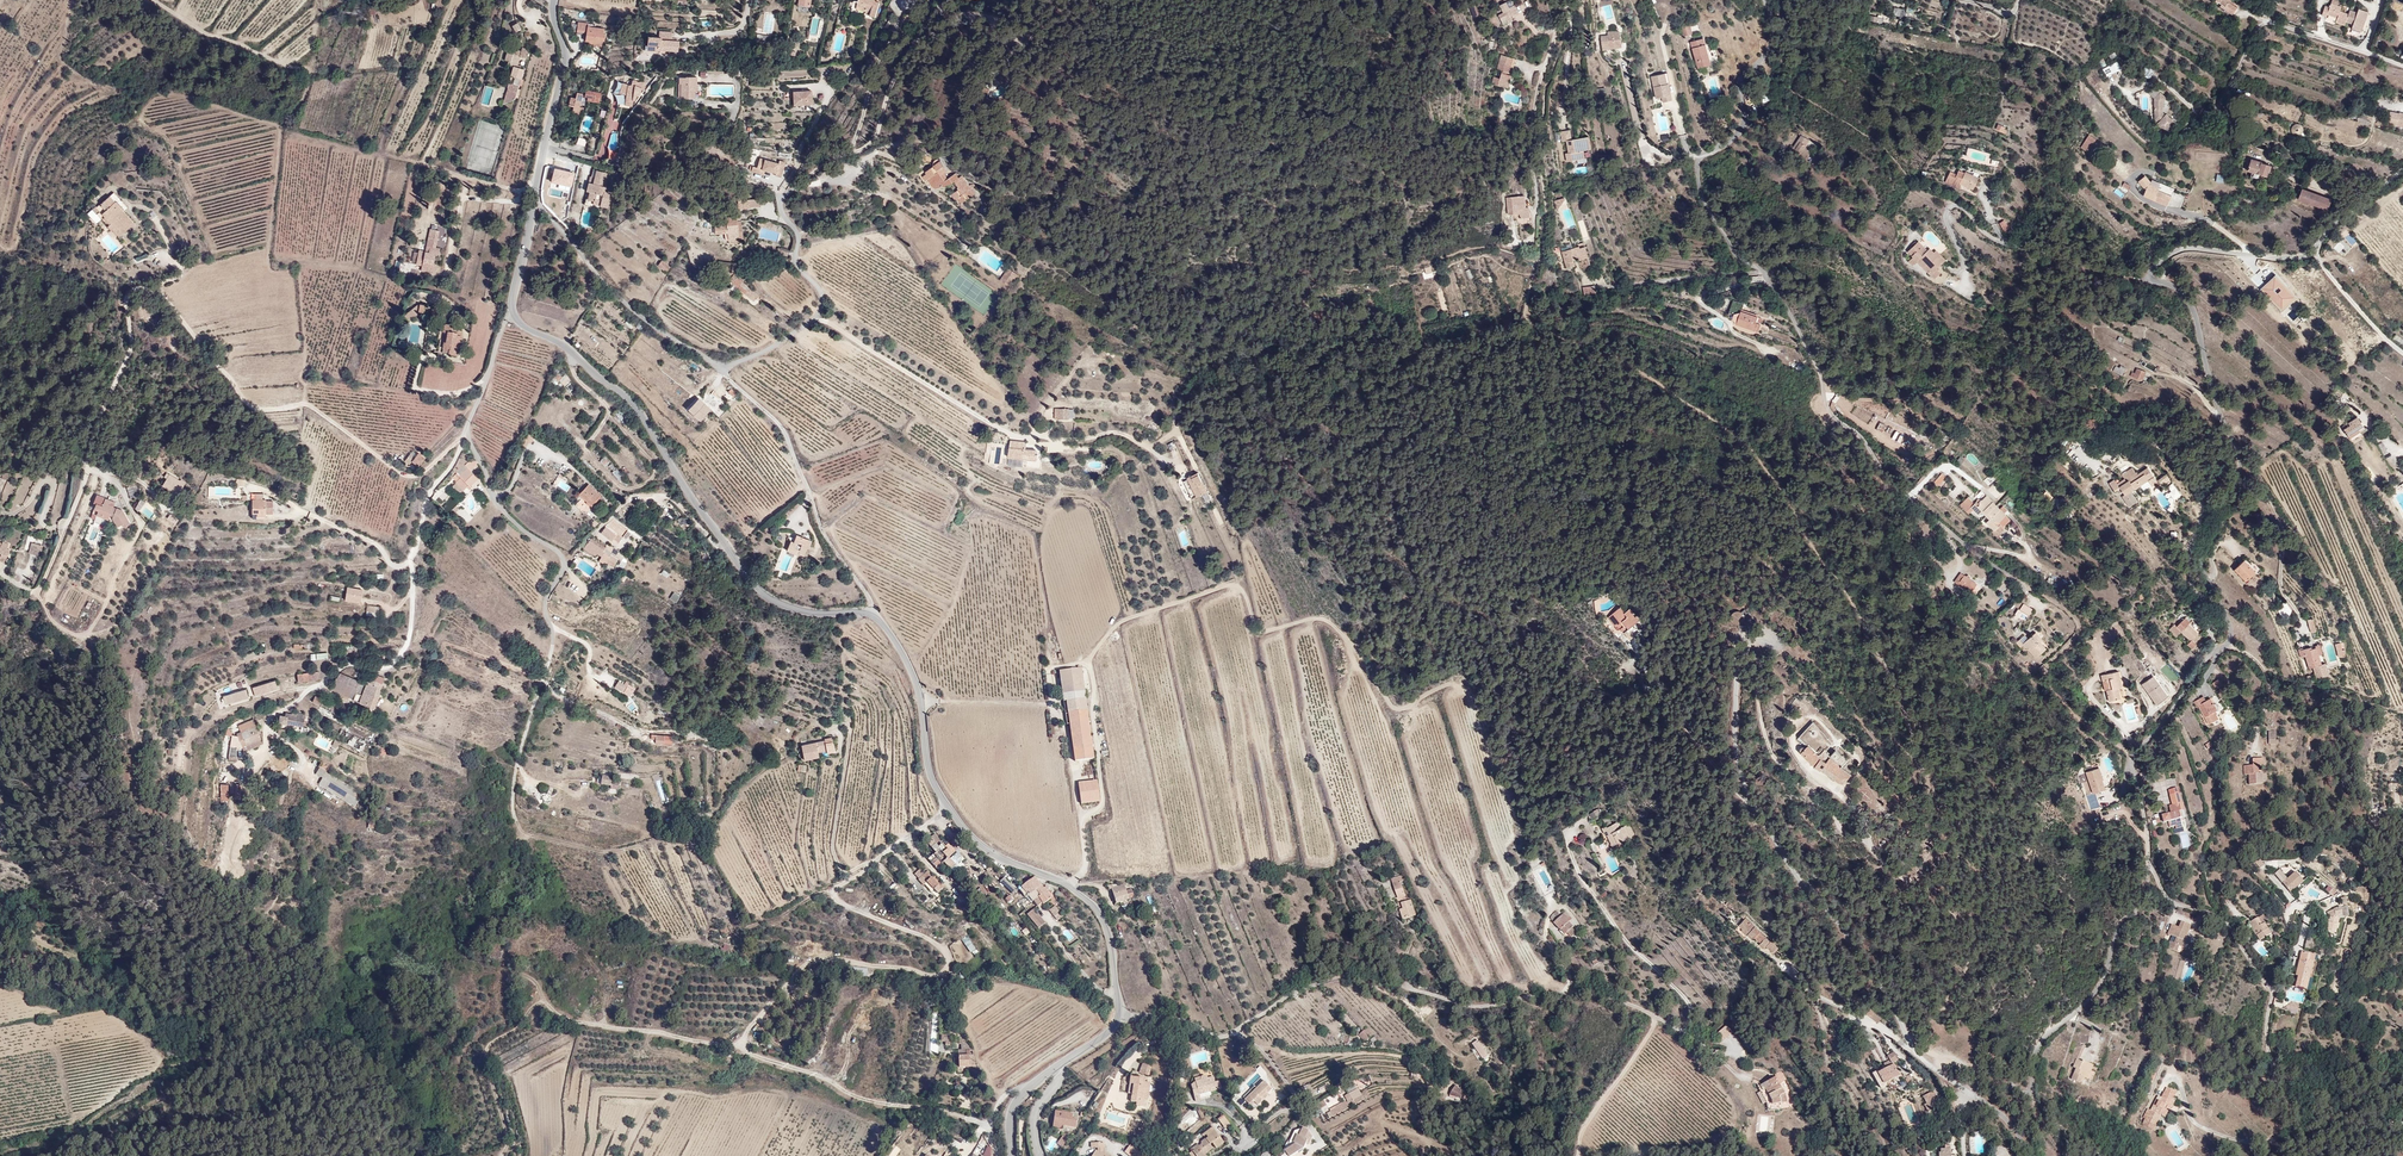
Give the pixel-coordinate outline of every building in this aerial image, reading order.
[(857,11),(867,14),(866,16),(875,19),(879,4),(875,3),(876,1),(872,0),(861,0),(857,11)] [(2226,0),(2214,0),(2212,2),(2222,7),(2220,10),(2230,15),(2234,7),(2225,2),(2226,0)] [(1516,15),(1513,6),(1508,9),(1506,3),(1499,6),(1503,13),(1497,15),(1500,21),(1506,19),(1507,21),(1512,18),(1511,17),(1516,15)] [(2348,23),(2351,16),(2343,14),(2345,9),(2333,5),(2332,10),(2327,8),(2323,18),(2329,20),(2330,17),(2339,21),(2338,25),(2347,28),(2348,23)] [(2359,18),(2368,21),(2370,15),(2361,11),(2359,15),(2359,18)] [(2351,16),(2348,23),(2356,25),(2354,30),(2364,33),(2368,21),(2359,18),(2359,15),(2352,12),(2351,16)] [(917,19),(907,14),(902,24),(911,29),(917,19)] [(514,32),(520,29),(517,22),(511,24),(514,32)] [(603,38),(604,34),(595,32),(595,30),(591,29),(592,28),(578,26),(576,37),(586,39),(585,46),(589,47),(596,49),(595,52),(601,53),(602,46),(604,46),(605,38),(603,38)] [(772,33),(757,31),(756,38),(770,41),(772,33)] [(677,55),(678,44),(669,42),(669,45),(661,44),(662,40),(670,42),(671,35),(658,34),(657,39),(647,38),(646,47),(656,48),(656,52),(677,55)] [(1621,49),(1619,34),(1607,35),(1607,41),(1604,41),(1605,50),(1621,49)] [(1710,65),(1704,38),(1691,41),(1698,68),(1710,65)] [(518,70),(522,59),(528,61),(531,52),(524,50),(523,53),(512,50),(511,54),(514,56),(511,64),(507,62),(505,66),(514,69),(513,72),(510,80),(514,81),(512,87),(507,86),(505,92),(510,93),(508,99),(517,101),(520,92),(517,92),(519,88),(521,82),(524,72),(518,70)] [(511,64),(514,56),(511,54),(508,53),(505,61),(507,62),(511,64)] [(1509,89),(1514,75),(1510,74),(1515,59),(1501,55),(1496,70),(1503,71),(1501,79),(1494,77),(1492,84),(1509,89)] [(577,65),(589,70),(592,64),(580,59),(577,65)] [(2118,61),(2103,68),(2106,76),(2122,69),(2118,61)] [(2153,71),(2145,67),(2141,74),(2148,79),(2153,71)] [(1004,85),(1011,75),(1005,70),(998,80),(1004,85)] [(1501,79),(1503,71),(1496,70),(1494,77),(1501,79)] [(1666,75),(1652,78),(1657,99),(1662,98),(1672,95),(1669,85),(1668,85),(1666,75)] [(696,104),(695,89),(697,88),(697,82),(675,83),(675,89),(672,89),(672,99),(676,99),(677,105),(696,104)] [(480,102),(489,104),(493,88),(484,86),(480,102)] [(634,88),(633,91),(630,90),(625,89),(621,99),(628,101),(627,111),(634,112),(634,106),(637,106),(638,101),(641,101),(643,95),(645,96),(647,92),(646,90),(644,88),(639,88),(636,86),(635,87),(634,88)] [(625,89),(620,87),(619,88),(616,97),(621,99),(625,89)] [(987,97),(990,89),(984,87),(976,107),(980,109),(981,106),(985,108),(986,105),(991,106),(992,103),(994,104),(996,99),(992,98),(991,99),(987,97)] [(2149,94),(2155,99),(2161,92),(2155,87),(2149,94)] [(2163,113),(2163,102),(2166,98),(2161,92),(2155,99),(2155,113),(2157,113),(2157,116),(2155,116),(2155,119),(2158,122),(2157,123),(2166,131),(2175,122),(2166,114),(2165,115),(2163,113)] [(814,109),(814,94),(805,94),(805,98),(794,98),(795,110),(814,109)] [(601,109),(603,99),(588,95),(586,103),(591,104),(595,105),(594,108),(601,109)] [(584,123),(586,114),(581,112),(584,99),(577,97),(576,103),(570,102),(569,111),(575,113),(573,121),(584,123)] [(506,107),(517,102),(517,101),(508,99),(506,107)] [(2006,130),(2007,127),(1999,123),(1996,129),(2007,134),(2008,131),(2006,130)] [(2184,136),(2198,128),(2195,123),(2190,126),(2191,127),(2182,133),(2184,136)] [(2294,123),(2291,132),(2301,135),(2304,126),(2294,123)] [(1587,152),(1585,139),(1576,140),(1577,142),(1572,143),(1572,140),(1570,132),(1561,133),(1562,144),(1567,143),(1568,154),(1566,154),(1568,163),(1577,162),(1578,166),(1588,164),(1588,160),(1592,159),(1591,151),(1587,152)] [(1661,135),(1663,142),(1671,139),(1669,133),(1661,135)] [(367,146),(371,137),(365,134),(361,144),(367,146)] [(2096,141),(2089,135),(2080,148),(2088,153),(2096,141)] [(1807,148),(1810,141),(1801,136),(1794,149),(1802,154),(1800,157),(1807,160),(1812,151),(1807,148)] [(2265,179),(2269,168),(2251,159),(2246,170),(2251,172),(2249,178),(2259,183),(2263,179),(2265,179)] [(783,178),(787,164),(780,163),(779,165),(770,163),(770,167),(759,164),(758,170),(753,169),(752,175),(765,178),(766,174),(776,176),(783,178)] [(946,184),(952,181),(946,169),(943,166),(942,166),(939,167),(937,174),(936,171),(925,177),(930,188),(927,189),(931,197),(937,194),(948,194),(951,192),(953,194),(956,192),(959,199),(950,204),(952,210),(954,209),(957,215),(975,205),(971,197),(970,198),(964,185),(957,189),(955,186),(948,189),(946,184)] [(1974,189),(1980,177),(1966,170),(1965,171),(1958,168),(1956,172),(1951,170),(1946,181),(1962,189),(1964,184),(1974,189)] [(609,176),(597,173),(594,186),(590,185),(587,194),(590,195),(588,202),(595,204),(594,207),(608,211),(611,196),(607,194),(607,189),(606,189),(609,176)] [(930,188),(925,177),(921,179),(926,190),(927,189),(930,188)] [(2139,182),(2146,191),(2144,197),(2168,207),(2172,198),(2158,191),(2159,189),(2150,185),(2151,184),(2146,177),(2139,182)] [(2132,188),(2125,183),(2123,186),(2130,191),(2132,188)] [(2158,191),(2172,198),(2175,191),(2161,184),(2159,189),(2158,191)] [(2123,198),(2125,193),(2116,188),(2113,192),(2123,198)] [(2326,214),(2331,203),(2303,191),(2299,202),(2326,214)] [(101,203),(97,207),(102,211),(99,214),(111,226),(116,221),(120,225),(126,231),(131,227),(132,228),(138,223),(124,210),(127,206),(112,192),(108,196),(108,195),(101,202),(101,203)] [(759,205),(758,197),(749,199),(749,207),(759,205)] [(1521,219),(1529,219),(1528,208),(1525,209),(1524,197),(1506,199),(1507,215),(1512,215),(1512,220),(1521,219)] [(749,207),(749,199),(745,199),(738,201),(738,209),(749,207)] [(1557,215),(1565,204),(1565,201),(1554,205),(1557,215)] [(714,226),(715,234),(728,232),(730,242),(741,241),(739,231),(742,230),(744,230),(742,219),(737,220),(736,215),(725,217),(726,224),(722,224),(714,226)] [(2010,229),(2004,218),(1998,223),(2005,232),(2010,229)] [(111,226),(115,230),(120,225),(116,221),(111,226)] [(437,253),(438,247),(433,246),(435,230),(425,229),(424,244),(427,244),(427,252),(427,259),(424,259),(423,266),(421,266),(421,271),(434,272),(435,264),(433,264),(434,253),(437,253)] [(2338,241),(2333,247),(2339,253),(2345,246),(2338,241)] [(1935,280),(1941,275),(1937,270),(1935,268),(1939,264),(1941,266),(1946,261),(1941,257),(1939,259),(1934,254),(1932,256),(1928,252),(1923,256),(1918,252),(1923,247),(1919,243),(1909,252),(1914,258),(1909,262),(1913,266),(1918,262),(1935,280)] [(1576,266),(1575,259),(1580,258),(1582,264),(1585,276),(1592,274),(1585,251),(1580,252),(1580,250),(1561,256),(1565,270),(1572,273),(1576,272),(1575,267),(1576,266)] [(137,262),(149,257),(147,252),(135,257),(137,262)] [(427,259),(427,252),(417,252),(416,265),(421,266),(423,266),(424,259),(427,259)] [(669,270),(660,264),(656,269),(665,276),(669,270)] [(1432,272),(1431,265),(1423,268),(1425,274),(1432,272)] [(2178,279),(2171,272),(2167,277),(2174,284),(2178,279)] [(1004,290),(1013,276),(1008,273),(999,287),(1004,290)] [(1016,286),(1020,280),(1013,276),(1004,290),(1008,292),(1013,285),(1016,286)] [(749,291),(732,277),(727,283),(744,297),(749,291)] [(1595,295),(1594,286),(1582,288),(1583,293),(1586,296),(1595,295)] [(755,296),(749,291),(744,297),(750,301),(752,298),(755,300),(756,299),(755,296)] [(423,303),(424,302),(417,300),(416,302),(414,302),(401,311),(405,318),(417,309),(421,310),(422,307),(423,303)] [(446,316),(448,307),(432,304),(432,305),(429,313),(446,316)] [(1764,321),(1742,314),(1744,308),(1734,305),(1729,319),(1739,322),(1737,329),(1754,335),(1756,328),(1761,329),(1764,321)] [(368,331),(371,323),(363,319),(360,327),(368,331)] [(2303,333),(2308,329),(2298,319),(2293,323),(2303,333)] [(462,340),(463,337),(462,335),(460,334),(462,330),(457,329),(458,325),(443,322),(442,326),(440,326),(436,340),(439,341),(436,353),(450,356),(450,354),(456,355),(459,341),(461,341),(462,340)] [(2397,337),(2394,342),(2402,347),(2402,341),(2397,337)] [(2120,377),(2124,368),(2119,366),(2117,370),(2115,375),(2120,377)] [(2141,383),(2144,373),(2135,369),(2133,374),(2131,379),(2141,383)] [(563,375),(558,370),(554,374),(560,378),(563,375)] [(736,396),(730,391),(727,394),(733,399),(736,396)] [(710,411),(703,405),(702,406),(696,400),(687,411),(692,416),(693,417),(699,423),(710,411)] [(1065,416),(1066,409),(1056,409),(1055,419),(1069,420),(1070,416),(1065,416)] [(1886,423),(1889,417),(1880,412),(1876,420),(1881,424),(1883,421),(1886,423)] [(2362,432),(2355,419),(2346,425),(2348,428),(2345,429),(2341,432),(2344,438),(2356,432),(2357,435),(2362,432)] [(2346,441),(2357,435),(2356,432),(2344,438),(2346,441)] [(1021,460),(1023,449),(1025,449),(1026,443),(1026,442),(1010,440),(1008,458),(1021,460)] [(1174,441),(1167,443),(1169,450),(1176,448),(1174,441)] [(1035,462),(1037,456),(1034,456),(1035,450),(1025,449),(1023,449),(1021,460),(1035,462)] [(413,462),(416,456),(411,453),(405,464),(411,466),(413,462)] [(420,465),(425,457),(418,454),(413,462),(420,465)] [(600,459),(603,466),(609,463),(606,457),(600,459)] [(480,480),(472,473),(478,466),(472,461),(454,481),(467,493),(470,489),(472,490),(480,480)] [(2122,497),(2129,507),(2137,501),(2130,491),(2134,488),(2135,489),(2148,480),(2153,476),(2147,467),(2137,475),(2132,468),(2122,475),(2125,479),(2127,482),(2119,487),(2117,484),(2114,480),(2109,483),(2115,491),(2120,488),(2125,495),(2122,497)] [(630,479),(633,477),(628,470),(625,472),(630,479)] [(565,483),(568,479),(559,473),(553,483),(566,492),(570,486),(565,483)] [(1991,473),(1984,480),(1989,487),(1997,480),(1991,473)] [(2157,480),(2163,486),(2171,479),(2165,473),(2157,480)] [(170,474),(168,475),(163,486),(167,488),(169,485),(179,490),(181,486),(177,483),(179,480),(170,474)] [(1205,491),(1196,474),(1182,481),(1191,499),(1205,491)] [(1941,476),(1934,485),(1939,489),(1946,480),(1941,476)] [(2157,482),(2153,476),(2148,480),(2152,486),(2157,482)] [(2119,487),(2127,482),(2125,479),(2117,484),(2119,487)] [(599,493),(588,482),(579,492),(590,502),(599,493)] [(466,492),(457,484),(454,489),(463,496),(466,492)] [(2181,494),(2172,484),(2168,487),(2171,491),(2169,493),(2174,500),(2181,494)] [(169,485),(167,488),(177,493),(179,490),(169,485)] [(588,504),(590,502),(579,492),(577,494),(588,504)] [(1207,504),(1212,501),(1208,492),(1202,495),(1207,504)] [(107,498),(96,494),(93,501),(96,503),(93,513),(98,515),(108,519),(110,515),(114,516),(114,521),(122,534),(128,529),(126,526),(130,522),(124,510),(116,507),(115,510),(111,509),(112,505),(105,502),(107,498)] [(1953,501),(1946,494),(1939,501),(1946,508),(1953,501)] [(269,497),(265,495),(262,495),(262,499),(254,499),(251,499),(251,512),(265,512),(272,512),(272,500),(269,500),(269,497)] [(436,500),(440,505),(444,501),(439,497),(436,500)] [(1981,514),(1985,518),(1995,508),(1985,498),(1978,505),(1976,503),(1971,508),(1970,510),(1978,518),(1981,514)] [(2011,499),(2007,502),(2012,508),(2015,506),(2011,499)] [(1967,513),(1970,510),(1971,508),(1965,502),(1960,507),(1967,513)] [(468,522),(473,517),(461,507),(457,512),(468,522)] [(1995,508),(1985,518),(1989,522),(1986,525),(1994,533),(2000,527),(2002,529),(2004,527),(2000,523),(2005,518),(1995,508)] [(98,515),(96,519),(107,523),(108,519),(98,515)] [(619,536),(622,531),(616,527),(613,531),(619,536)] [(2005,531),(2002,529),(2000,527),(1994,533),(1991,537),(1995,541),(2005,531)] [(807,549),(811,539),(795,534),(793,541),(790,541),(787,550),(798,554),(799,553),(804,554),(806,548),(807,549)] [(607,545),(592,535),(585,545),(592,549),(593,548),(603,554),(600,557),(606,561),(607,559),(611,553),(616,546),(608,542),(607,545)] [(10,549),(8,548),(9,545),(1,542),(0,543),(0,557),(6,559),(10,549)] [(41,546),(32,543),(29,553),(38,556),(41,546)] [(626,553),(616,546),(611,553),(607,559),(614,564),(620,555),(623,557),(626,553)] [(2255,573),(2244,561),(2234,570),(2246,582),(2255,573)] [(660,574),(667,578),(669,573),(663,569),(660,574)] [(1977,587),(1970,581),(1969,578),(1968,577),(1964,577),(1960,575),(1954,584),(1970,596),(1977,587)] [(1998,592),(2002,587),(1997,582),(1993,588),(1998,592)] [(1977,587),(1970,596),(1973,598),(1980,589),(1977,587)] [(362,591),(347,589),(345,602),(360,604),(362,591)] [(674,591),(669,598),(675,602),(680,596),(674,591)] [(2292,610),(2286,601),(2276,607),(2286,623),(2292,610)] [(2022,625),(2032,608),(2022,602),(2012,619),(2022,625)] [(1650,622),(1635,603),(1618,617),(1636,631),(1650,622)] [(2198,632),(2189,623),(2190,621),(2186,616),(2176,625),(2175,624),(2169,630),(2176,637),(2182,631),(2190,640),(2187,643),(2192,648),(2197,644),(2192,639),(2198,632)] [(2307,618),(2312,631),(2317,629),(2313,616),(2307,618)] [(2040,631),(2037,634),(2044,642),(2047,639),(2040,631)] [(2199,633),(2193,639),(2197,643),(2203,637),(2199,633)] [(2044,642),(2037,634),(2035,636),(2042,643),(2044,642)] [(2049,650),(2042,643),(2035,636),(2030,640),(2033,642),(2023,651),(2027,655),(2031,652),(2038,660),(2049,650)] [(2019,645),(2023,651),(2033,642),(2030,640),(2028,638),(2019,645)] [(2320,643),(2315,645),(2316,646),(2312,647),(2312,646),(2299,650),(2300,655),(2301,655),(2302,657),(2305,656),(2309,667),(2311,666),(2316,679),(2330,674),(2325,661),(2322,662),(2319,653),(2323,652),(2320,643)] [(2019,654),(2023,651),(2019,645),(2014,649),(2019,654)] [(388,662),(392,652),(366,655),(366,658),(362,659),(362,661),(359,662),(359,664),(388,662)] [(364,684),(367,674),(356,670),(353,680),(364,684)] [(1082,680),(1081,671),(1068,673),(1084,691),(1083,686),(1082,680)] [(2121,687),(2115,672),(2099,678),(2100,684),(2103,683),(2105,682),(2108,691),(2105,692),(2109,703),(2120,699),(2116,688),(2121,687)] [(1088,725),(1084,691),(1068,673),(1058,674),(1063,704),(1066,704),(1070,726),(1068,726),(1073,765),(1081,764),(1075,728),(1088,725)] [(314,683),(312,674),(291,679),(291,685),(292,688),(314,683)] [(372,715),(383,679),(367,674),(363,685),(336,677),(331,683),(354,690),(350,703),(349,704),(367,710),(365,714),(372,715)] [(2168,694),(2153,674),(2141,683),(2156,702),(2168,694)] [(291,679),(290,677),(277,679),(278,687),(291,685),(291,679)] [(2219,678),(2212,682),(2216,688),(2223,684),(2219,678)] [(509,688),(511,683),(503,680),(501,686),(509,688)] [(350,703),(354,690),(331,683),(330,695),(350,703)] [(627,689),(618,683),(614,689),(623,695),(627,689)] [(249,705),(273,697),(270,687),(246,695),(249,705)] [(2124,697),(2121,687),(2116,688),(2120,699),(2124,697)] [(627,689),(623,695),(629,699),(633,693),(627,689)] [(2203,695),(2193,701),(2196,706),(2197,705),(2207,724),(2218,717),(2214,709),(2216,708),(2210,696),(2205,699),(2203,695)] [(244,706),(241,697),(217,705),(219,715),(244,706)] [(335,706),(329,702),(325,700),(325,702),(323,707),(321,712),(331,716),(332,714),(335,706)] [(334,727),(339,718),(332,714),(331,716),(321,712),(317,719),(334,727)] [(250,732),(244,713),(229,718),(231,724),(226,726),(231,739),(249,732),(250,732)] [(284,717),(282,724),(307,729),(308,724),(309,720),(306,719),(307,716),(301,714),(300,716),(296,715),(296,716),(289,715),(288,718),(284,717)] [(544,724),(552,725),(553,718),(545,717),(544,724)] [(1094,762),(1088,725),(1075,728),(1081,764),(1094,762)] [(375,748),(332,730),(329,736),(371,757),(375,748)] [(2276,745),(2277,731),(2270,731),(2269,744),(2276,745)] [(250,736),(249,732),(231,739),(232,742),(250,736)] [(671,744),(672,737),(651,735),(651,740),(655,740),(655,743),(671,744)] [(836,752),(832,737),(816,742),(817,744),(825,742),(826,747),(828,754),(836,752)] [(226,740),(220,740),(218,753),(225,753),(226,740)] [(817,744),(816,742),(802,746),(806,760),(821,756),(819,750),(817,744)] [(1811,746),(1805,754),(1819,766),(1840,785),(1850,775),(1827,756),(1824,759),(1811,746)] [(2105,773),(2100,757),(2094,759),(2095,762),(2099,775),(2102,774),(2105,773)] [(2260,775),(2258,768),(2262,768),(2262,759),(2250,758),(2250,765),(2242,765),(2241,775),(2246,776),(2246,785),(2260,786),(2260,775)] [(327,769),(329,764),(321,761),(319,766),(327,769)] [(2105,783),(2102,774),(2099,775),(2095,762),(2086,765),(2093,787),(2105,783)] [(808,772),(810,765),(802,764),(801,771),(808,772)] [(665,765),(647,767),(648,780),(666,779),(665,765)] [(360,791),(321,769),(311,786),(350,809),(360,791)] [(602,777),(601,786),(611,787),(610,790),(618,791),(619,782),(612,781),(612,778),(602,777)] [(661,780),(656,781),(660,801),(665,800),(661,780)] [(1100,805),(1097,783),(1084,785),(1085,788),(1086,795),(1078,797),(1080,808),(1100,805)] [(220,800),(229,800),(229,784),(220,784),(220,800)] [(235,784),(236,797),(244,797),(244,784),(235,784)] [(1086,795),(1085,788),(1084,785),(1077,786),(1078,797),(1086,795)] [(2187,819),(2185,811),(2180,812),(2178,804),(2182,803),(2180,792),(2169,794),(2171,805),(2167,806),(2169,814),(2162,815),(2164,823),(2168,822),(2170,827),(2176,826),(2175,821),(2182,820),(2187,819)] [(1598,809),(1588,813),(1591,818),(1600,814),(1598,809)] [(1614,812),(1616,817),(1624,813),(1622,809),(1614,812)] [(557,811),(553,817),(560,821),(564,815),(557,811)] [(2184,828),(2182,820),(2175,821),(2176,826),(2176,829),(2184,828)] [(1616,823),(1603,830),(1606,836),(1607,835),(1608,838),(1607,838),(1611,846),(1629,838),(1624,827),(1619,829),(1616,823)] [(376,832),(378,826),(369,824),(368,831),(376,832)] [(941,843),(934,833),(930,837),(937,846),(941,843)] [(949,860),(955,854),(957,853),(954,851),(951,848),(948,851),(944,846),(941,843),(937,846),(930,837),(925,841),(934,853),(941,862),(945,867),(945,866),(950,861),(949,860)] [(949,842),(947,844),(954,851),(956,849),(949,842)] [(931,863),(938,858),(934,853),(927,858),(931,863)] [(959,856),(957,853),(955,854),(949,860),(950,861),(951,860),(955,866),(961,861),(958,857),(959,856)] [(938,858),(931,863),(934,868),(941,862),(938,858)] [(951,874),(958,869),(955,866),(951,860),(950,861),(945,866),(951,874)] [(2301,876),(2296,871),(2287,878),(2280,870),(2275,874),(2290,893),(2295,889),(2291,884),(2301,876)] [(926,871),(920,877),(936,893),(940,889),(937,886),(929,878),(931,877),(926,871)] [(1404,896),(1398,884),(1400,882),(1397,876),(1388,880),(1392,886),(1390,886),(1397,900),(1404,896)] [(2295,889),(2304,881),(2301,876),(2291,884),(2295,889)] [(1016,893),(1005,879),(1002,882),(1013,895),(1016,893)] [(1048,891),(1044,887),(1041,889),(1032,879),(1031,880),(1028,883),(1021,888),(1020,888),(1028,897),(1029,896),(1034,902),(1037,900),(1045,894),(1048,891)] [(1127,897),(1125,891),(1123,885),(1113,888),(1112,885),(1107,886),(1108,891),(1110,891),(1115,905),(1134,899),(1133,895),(1127,897)] [(2336,891),(2340,895),(2344,890),(2340,886),(2336,891)] [(1028,897),(1020,888),(1017,891),(1024,900),(1025,899),(1028,897)] [(1051,900),(1045,894),(1037,900),(1041,905),(1042,907),(1051,900)] [(1030,905),(1033,903),(1034,902),(1029,896),(1028,897),(1025,899),(1030,905)] [(1419,915),(1412,900),(1402,905),(1404,911),(1409,920),(1419,915)] [(2350,916),(2348,906),(2330,909),(2331,917),(2341,916),(2341,918),(2350,916)] [(1058,921),(1062,918),(1054,908),(1049,912),(1055,921),(1057,920),(1058,921)] [(1032,910),(1025,915),(1037,929),(1044,924),(1032,910)] [(1574,929),(1570,925),(1567,922),(1570,919),(1566,915),(1562,919),(1557,914),(1553,918),(1552,921),(1552,922),(1556,926),(1555,926),(1562,933),(1567,937),(1568,936),(1573,940),(1578,935),(1573,930),(1574,929)] [(2259,940),(2271,933),(2264,922),(2267,920),(2263,914),(2249,922),(2253,929),(2252,930),(2255,935),(2256,935),(2259,940)] [(2195,920),(2184,915),(2181,921),(2180,925),(2176,923),(2177,919),(2174,918),(2170,928),(2178,932),(2176,936),(2172,934),(2169,941),(2181,946),(2183,940),(2190,943),(2195,930),(2191,928),(2195,920)] [(2165,926),(2170,928),(2174,918),(2169,916),(2165,926)] [(1025,936),(1030,933),(1026,927),(1021,930),(1025,936)] [(1759,959),(1765,953),(1741,931),(1735,937),(1739,941),(1740,940),(1744,944),(1743,946),(1748,951),(1750,949),(1752,947),(1758,953),(1756,954),(1755,956),(1759,959)] [(2316,943),(2318,933),(2311,931),(2309,941),(2316,943)] [(962,939),(970,952),(976,948),(968,935),(962,939)] [(725,943),(722,951),(728,953),(731,945),(725,943)] [(2313,958),(2316,947),(2304,944),(2300,964),(2303,964),(2302,970),(2300,981),(2307,982),(2310,970),(2314,971),(2317,958),(2313,958)] [(1772,959),(1766,952),(1761,958),(1767,965),(1772,959)] [(867,978),(867,967),(847,966),(847,977),(867,978)] [(2318,995),(2319,987),(2313,986),(2311,993),(2318,995)] [(1721,1046),(1731,1035),(1725,1029),(1714,1039),(1721,1046)] [(1366,1030),(1358,1037),(1364,1043),(1368,1040),(1367,1039),(1371,1036),(1366,1030)] [(2089,1038),(2090,1031),(2080,1030),(2079,1037),(2089,1038)] [(959,1052),(959,1057),(966,1057),(970,1057),(970,1053),(972,1053),(970,1047),(966,1047),(966,1045),(966,1039),(961,1039),(961,1045),(963,1045),(963,1052),(959,1052)] [(2079,1054),(2086,1040),(2084,1039),(2076,1042),(2071,1056),(2075,1058),(2074,1061),(2077,1062),(2072,1073),(2082,1077),(2085,1071),(2091,1058),(2083,1054),(2082,1056),(2079,1054)] [(1118,1063),(1129,1072),(1138,1062),(1136,1061),(1146,1050),(1136,1041),(1118,1063)] [(1484,1063),(1473,1048),(1468,1051),(1478,1067),(1484,1063)] [(1887,1055),(1892,1063),(1899,1060),(1894,1051),(1887,1055)] [(975,1069),(974,1058),(970,1057),(966,1057),(959,1057),(959,1069),(975,1069)] [(2094,1059),(2091,1058),(2085,1071),(2088,1073),(2094,1059)] [(1782,1066),(1785,1072),(1791,1068),(1787,1060),(1780,1062),(1782,1066)] [(1908,1064),(1887,1075),(1895,1084),(1913,1077),(1908,1064)] [(1782,1066),(1764,1075),(1767,1080),(1772,1091),(1774,1099),(1794,1096),(1791,1081),(1790,1082),(1785,1072),(1782,1066)] [(1145,1075),(1138,1072),(1134,1081),(1142,1084),(1145,1075)] [(1224,1088),(1221,1078),(1217,1079),(1215,1074),(1209,1075),(1207,1074),(1205,1073),(1201,1075),(1201,1078),(1196,1079),(1197,1081),(1192,1083),(1198,1101),(1204,1099),(1203,1094),(1202,1090),(1213,1086),(1214,1091),(1224,1088)] [(1769,1092),(1772,1091),(1767,1080),(1763,1082),(1769,1092)] [(1272,1090),(1264,1082),(1260,1086),(1244,1101),(1250,1107),(1253,1105),(1255,1107),(1257,1105),(1258,1107),(1269,1097),(1267,1095),(1272,1090)] [(2147,1103),(2145,1109),(2148,1110),(2146,1114),(2153,1118),(2158,1109),(2161,1110),(2165,1112),(2169,1103),(2175,1106),(2181,1096),(2173,1092),(2176,1087),(2166,1082),(2161,1092),(2159,1095),(2156,1094),(2150,1105),(2147,1103)] [(1242,1099),(1244,1101),(1260,1086),(1258,1084),(1242,1099)] [(1143,1107),(1145,1091),(1139,1090),(1139,1087),(1125,1085),(1125,1092),(1128,1092),(1127,1102),(1126,1110),(1131,1110),(1131,1113),(1138,1114),(1139,1108),(1139,1106),(1143,1107)] [(1459,1091),(1454,1086),(1448,1095),(1456,1101),(1462,1094),(1459,1091)] [(1362,1100),(1357,1090),(1343,1097),(1346,1102),(1339,1106),(1342,1111),(1362,1100)] [(1925,1110),(1932,1110),(1932,1093),(1924,1093),(1925,1110)] [(1316,1103),(1319,1113),(1328,1111),(1325,1101),(1316,1103)] [(1342,1111),(1339,1106),(1329,1111),(1332,1116),(1342,1111)] [(2153,1118),(2146,1114),(2143,1119),(2154,1124),(2161,1110),(2158,1109),(2153,1118)] [(1073,1122),(1074,1114),(1055,1112),(1052,1130),(1062,1132),(1063,1128),(1076,1130),(1077,1123),(1073,1122)] [(1231,1125),(1224,1116),(1219,1120),(1226,1129),(1231,1125)] [(1224,1142),(1213,1128),(1205,1134),(1206,1137),(1201,1141),(1203,1143),(1193,1151),(1192,1150),(1190,1152),(1193,1155),(1207,1155),(1206,1154),(1214,1148),(1215,1149),(1224,1142)] [(1302,1130),(1294,1133),(1287,1149),(1283,1151),(1286,1155),(1294,1155),(1303,1150),(1305,1145),(1308,1145),(1312,1137),(1309,1133),(1302,1130)] [(1064,1149),(1072,1138),(1066,1133),(1059,1144),(1064,1149)] [(1193,1151),(1203,1143),(1201,1141),(1200,1140),(1191,1147),(1192,1150),(1193,1151)] [(1099,1155),(1100,1146),(1089,1145),(1089,1150),(1094,1150),(1092,1152),(1089,1155),(1100,1155),(1099,1155)] [(1135,1150),(1130,1146),(1124,1154),(1126,1155),(1131,1155),(1135,1150)]
